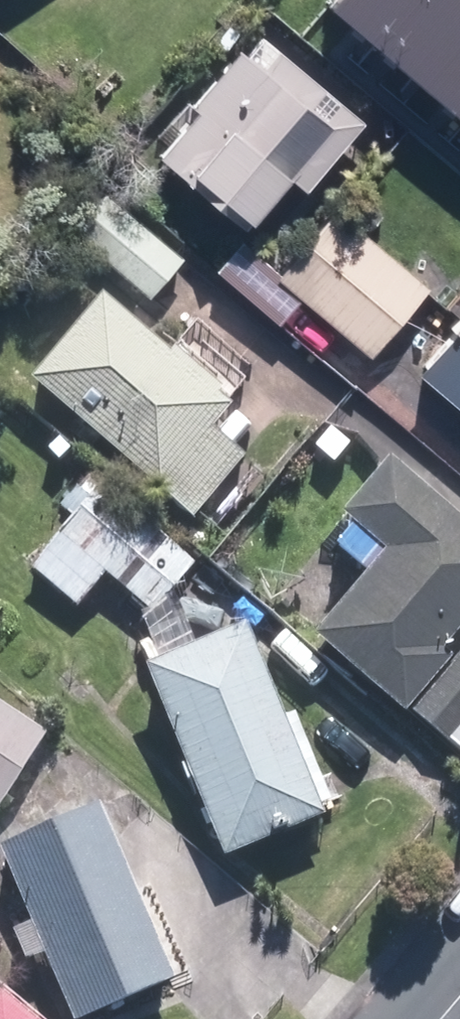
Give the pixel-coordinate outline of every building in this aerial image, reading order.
[(404,0),(331,0),(327,5),(369,40),(404,0)] [(369,40),(417,81),(459,31),(459,0),(404,0),(369,40)] [(417,81),(459,117),(459,31),(417,81)] [(153,157),(249,239),(294,187),(306,197),(365,127),(266,41),(248,63),(241,57),(153,157)] [(91,244),(148,295),(184,256),(126,204),(91,244)] [(302,304),(372,363),(430,292),(336,214),(283,278),(246,246),(219,277),(281,328),(302,304)] [(29,373),(192,515),(246,454),(212,425),(232,400),(103,288),(29,373)] [(459,411),(459,334),(422,378),(459,411)] [(405,708),(455,651),(444,643),(459,625),(459,512),(389,450),(342,506),(357,521),(340,541),(371,568),(316,631),(405,708)] [(194,777),(224,854),(325,814),(321,804),(332,800),(296,709),(285,713),(249,621),(234,626),(207,558),(200,561),(104,478),(100,481),(90,472),(81,482),(74,476),(16,543),(33,558),(28,564),(77,605),(106,571),(148,609),(133,614),(152,659),(148,662),(187,760),(181,762),(188,778),(194,777)] [(450,740),(459,727),(459,652),(413,709),(450,740)] [(48,733),(0,701),(0,804),(48,733)] [(47,949),(75,1018),(171,979),(98,801),(2,840),(34,917),(12,926),(25,958),(47,949)] [(3,984),(0,988),(0,1018),(45,1018),(3,984)]
